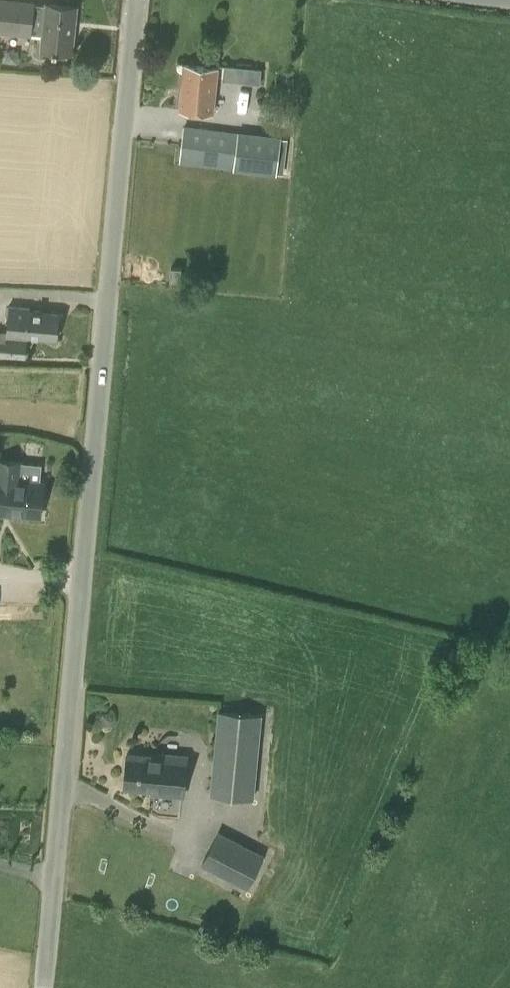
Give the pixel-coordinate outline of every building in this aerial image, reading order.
[(47,3),(47,5),(16,0),(0,0),(0,30),(11,31),(31,34),(31,33),(44,34),(43,50),(70,53),(75,6),(47,3)] [(18,50),(6,49),(4,61),(17,62),(18,50)] [(213,112),(217,68),(185,65),(181,109),(213,112)] [(239,82),(260,84),(261,69),(241,67),(239,82)] [(276,173),(280,138),(184,126),(180,162),(276,173)] [(10,306),(8,330),(0,330),(0,355),(25,357),(28,336),(56,338),(58,312),(30,310),(30,308),(10,306)] [(0,459),(0,511),(40,515),(43,482),(20,480),(22,461),(0,459)] [(253,797),(260,714),(218,710),(211,794),(253,797)] [(156,756),(127,753),(124,786),(152,789),(152,792),(184,795),(187,755),(156,752),(156,756)] [(248,885),(263,855),(218,832),(202,862),(248,885)]
